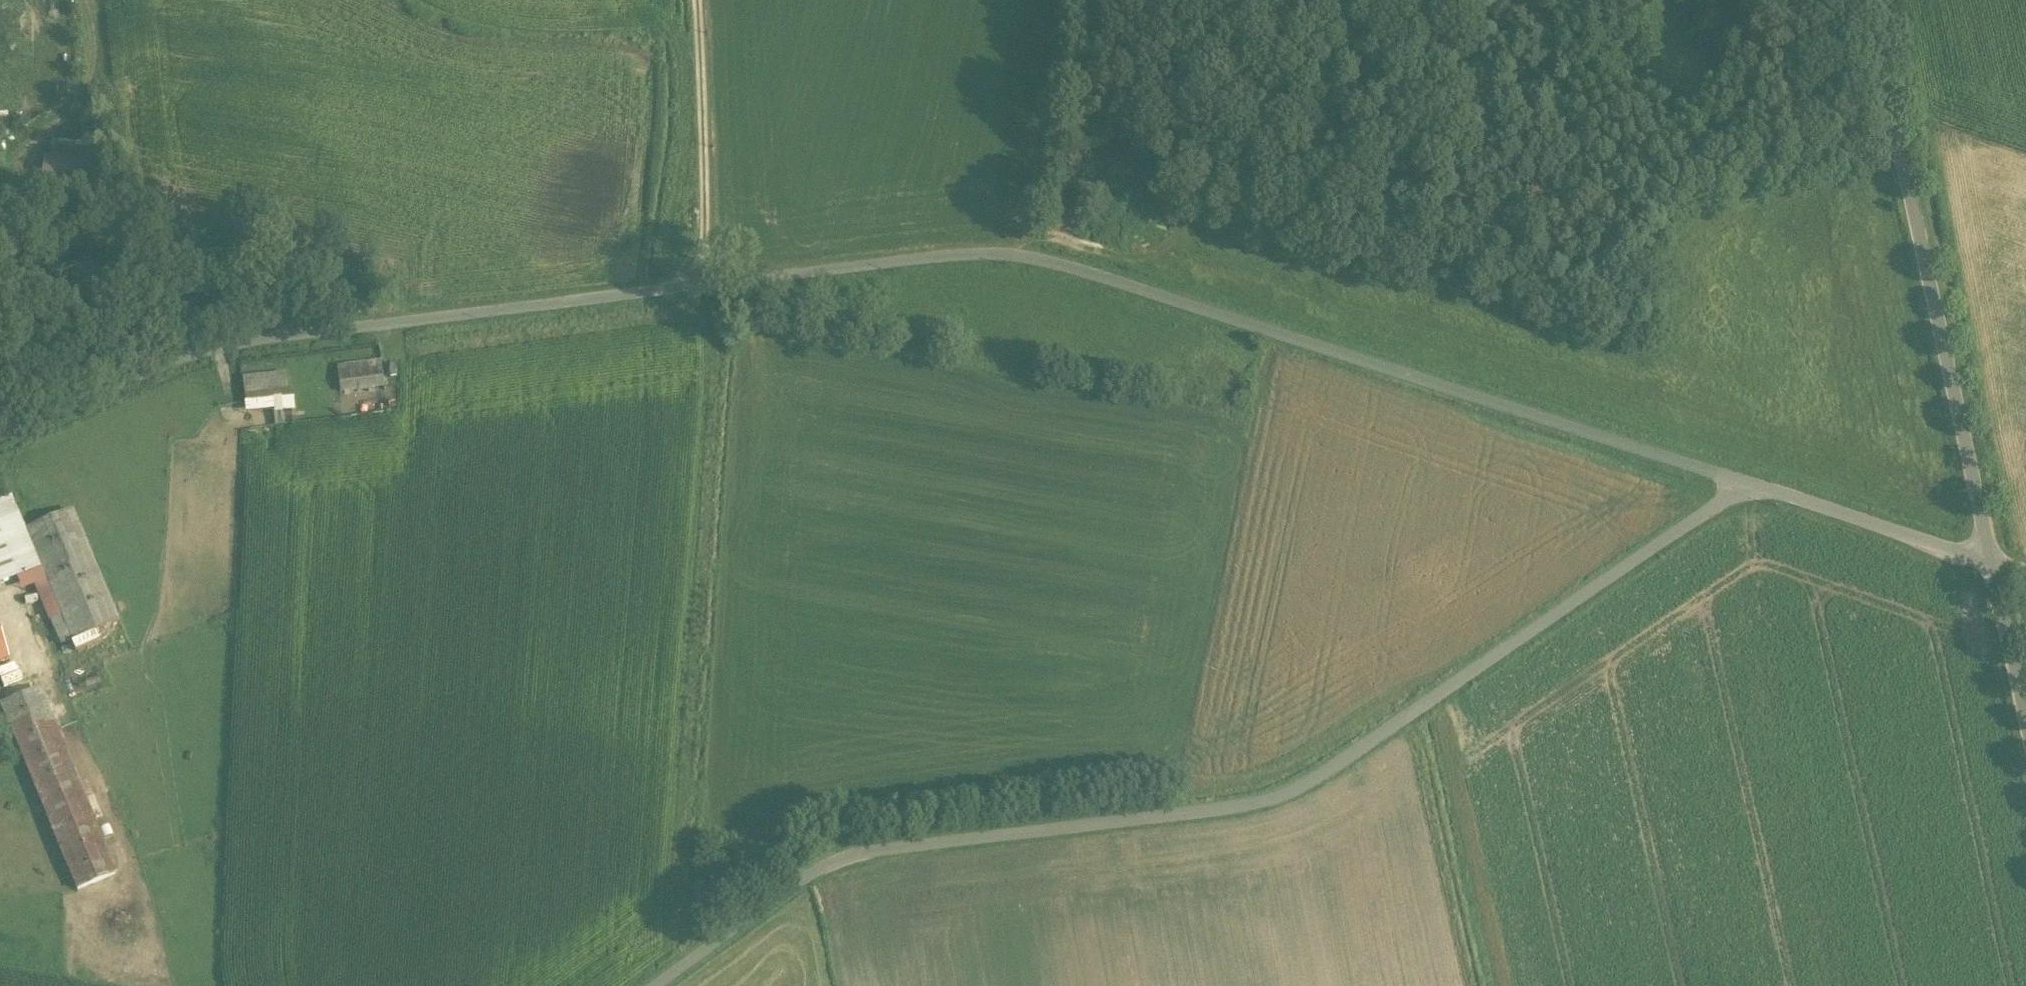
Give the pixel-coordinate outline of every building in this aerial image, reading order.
[(0,115),(0,127),(21,126),(20,115),(0,115)] [(96,165),(44,158),(40,189),(91,196),(96,165)] [(380,362),(336,367),(339,392),(383,386),(380,362)] [(286,373),(242,379),(245,404),(289,398),(286,373)] [(0,502),(0,584),(40,568),(11,497),(0,502)] [(71,511),(27,530),(72,641),(117,622),(71,511)] [(5,660),(8,659),(7,656),(0,640),(0,662),(5,660)] [(39,690),(2,705),(77,891),(114,875),(39,690)]
